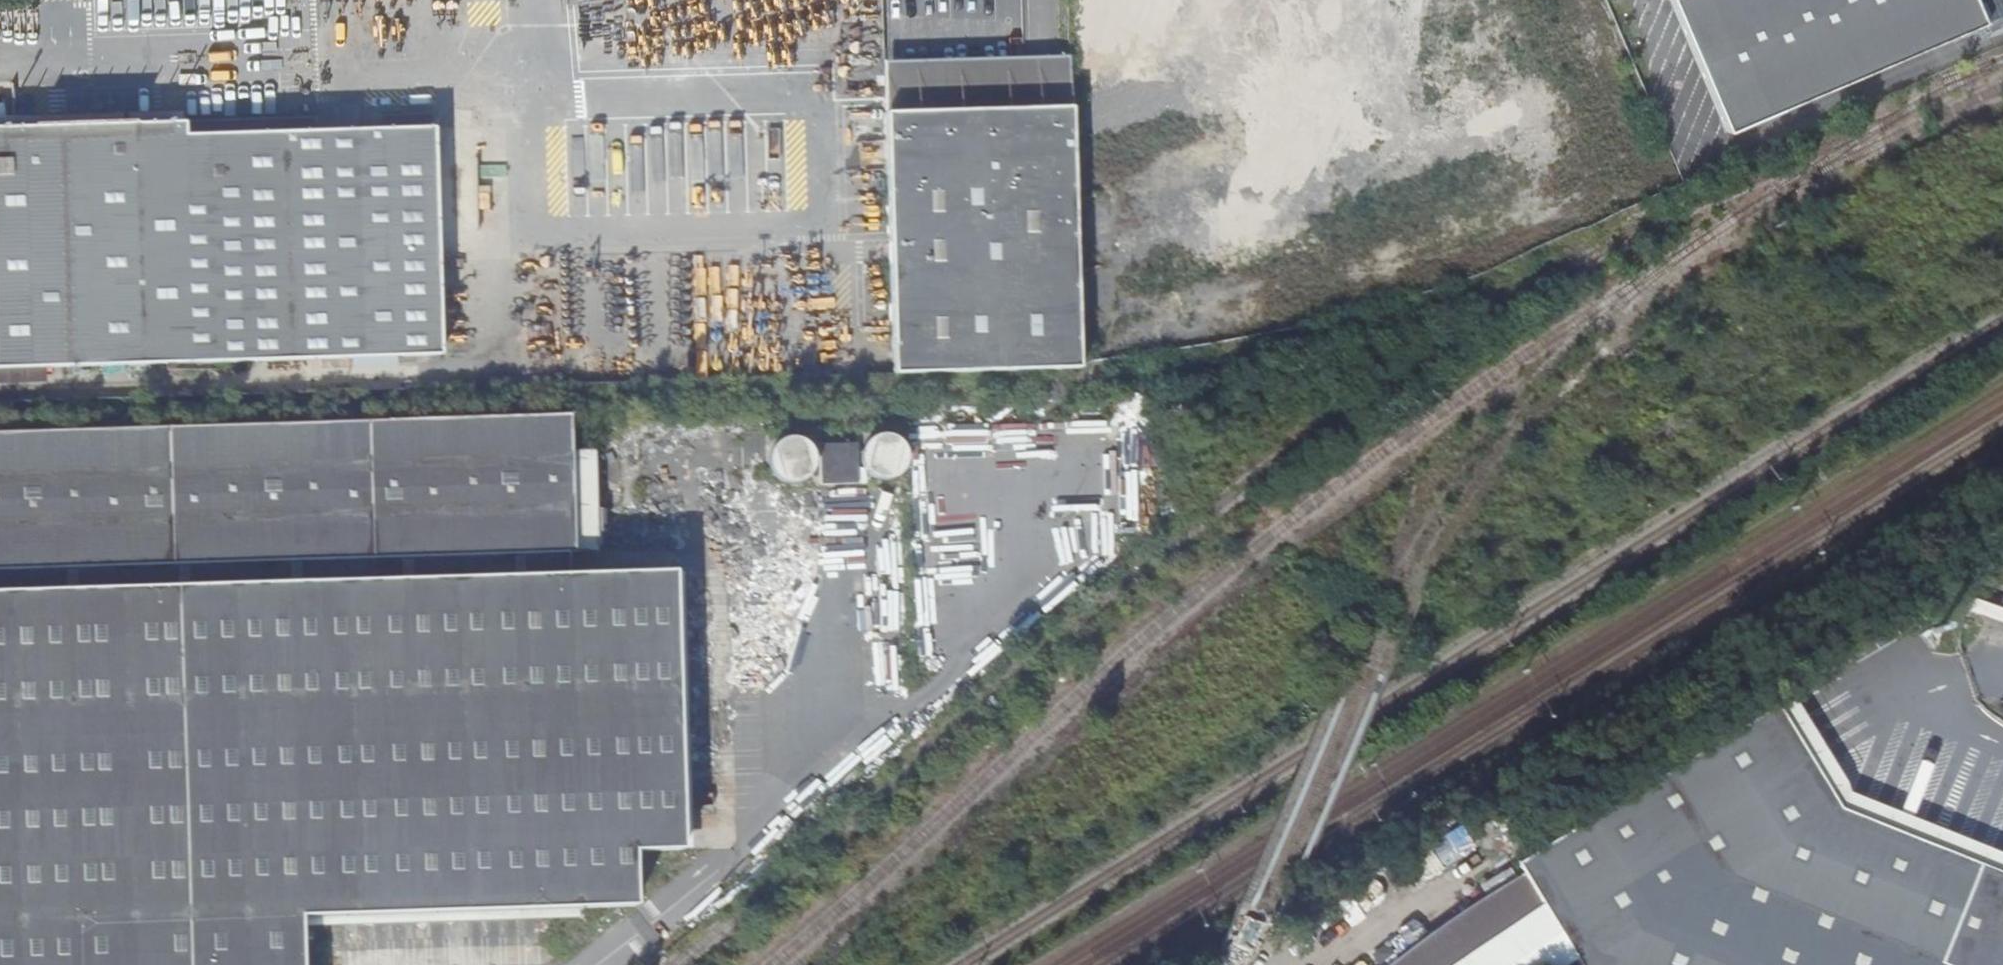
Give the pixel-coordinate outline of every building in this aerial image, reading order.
[(1729,132),(2002,17),(2002,0),(1673,0),(1729,132)] [(980,100),(966,100),(960,114),(884,121),(892,343),(893,378),(1081,374),(1076,200),(1073,110),(993,113),(980,100)] [(312,134),(312,120),(182,124),(182,114),(0,119),(0,144),(312,134)] [(0,144),(0,369),(445,358),(440,129),(312,134),(0,144)] [(299,916),(634,910),(632,854),(680,852),(672,574),(565,577),(564,555),(571,555),(567,417),(0,433),(0,964),(300,964),(299,916)] [(774,446),(791,478),(818,465),(801,433),(774,446)] [(855,445),(818,446),(819,487),(856,486),(855,445)] [(1852,814),(1786,703),(1511,865),(1570,964),(2002,964),(2002,875),(1852,814)]
